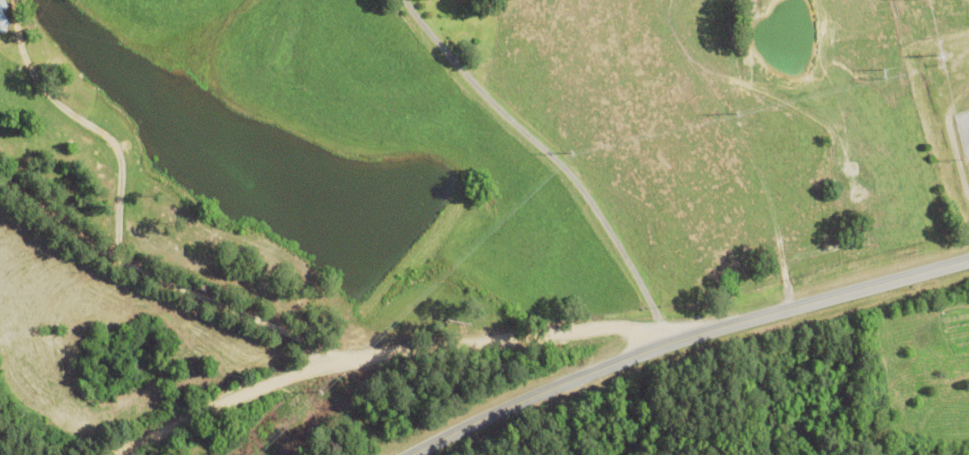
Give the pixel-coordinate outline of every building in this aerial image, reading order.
[(8,26),(2,8),(4,7),(1,0),(0,0),(0,29),(8,26)]
